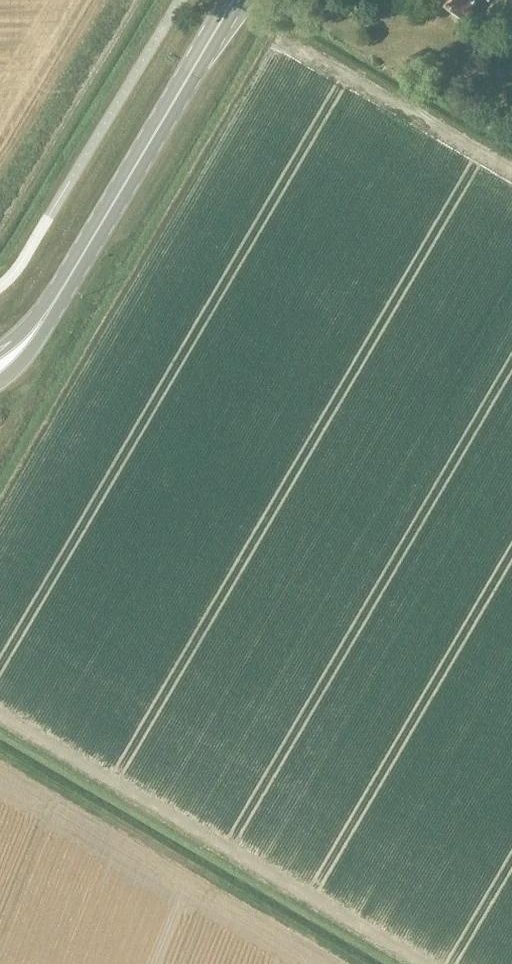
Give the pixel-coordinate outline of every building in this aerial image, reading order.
[(429,0),(462,20),(474,0),(429,0)]
